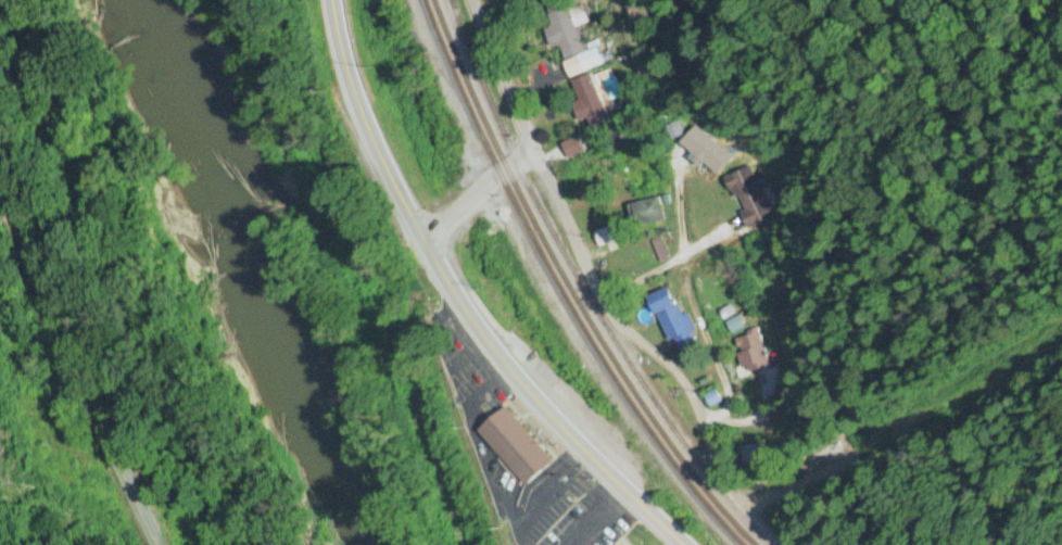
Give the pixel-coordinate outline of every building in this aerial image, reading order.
[(583,53),(565,2),(544,10),(562,62),(576,58),(581,72),(602,65),(596,49),(583,53)] [(586,119),(592,134),(610,127),(590,76),(571,84),(579,103),(571,105),(579,123),(586,119)] [(639,175),(646,173),(640,148),(632,150),(639,175)] [(749,229),(774,217),(749,166),(724,177),(749,229)] [(723,312),(743,303),(724,266),(706,276),(723,312)] [(675,355),(698,345),(685,315),(681,316),(669,288),(649,296),(675,355)] [(744,374),(768,368),(759,332),(735,339),(744,374)] [(525,487),(554,463),(507,406),(478,430),(525,487)] [(760,446),(741,446),(741,464),(760,464),(760,446)]
